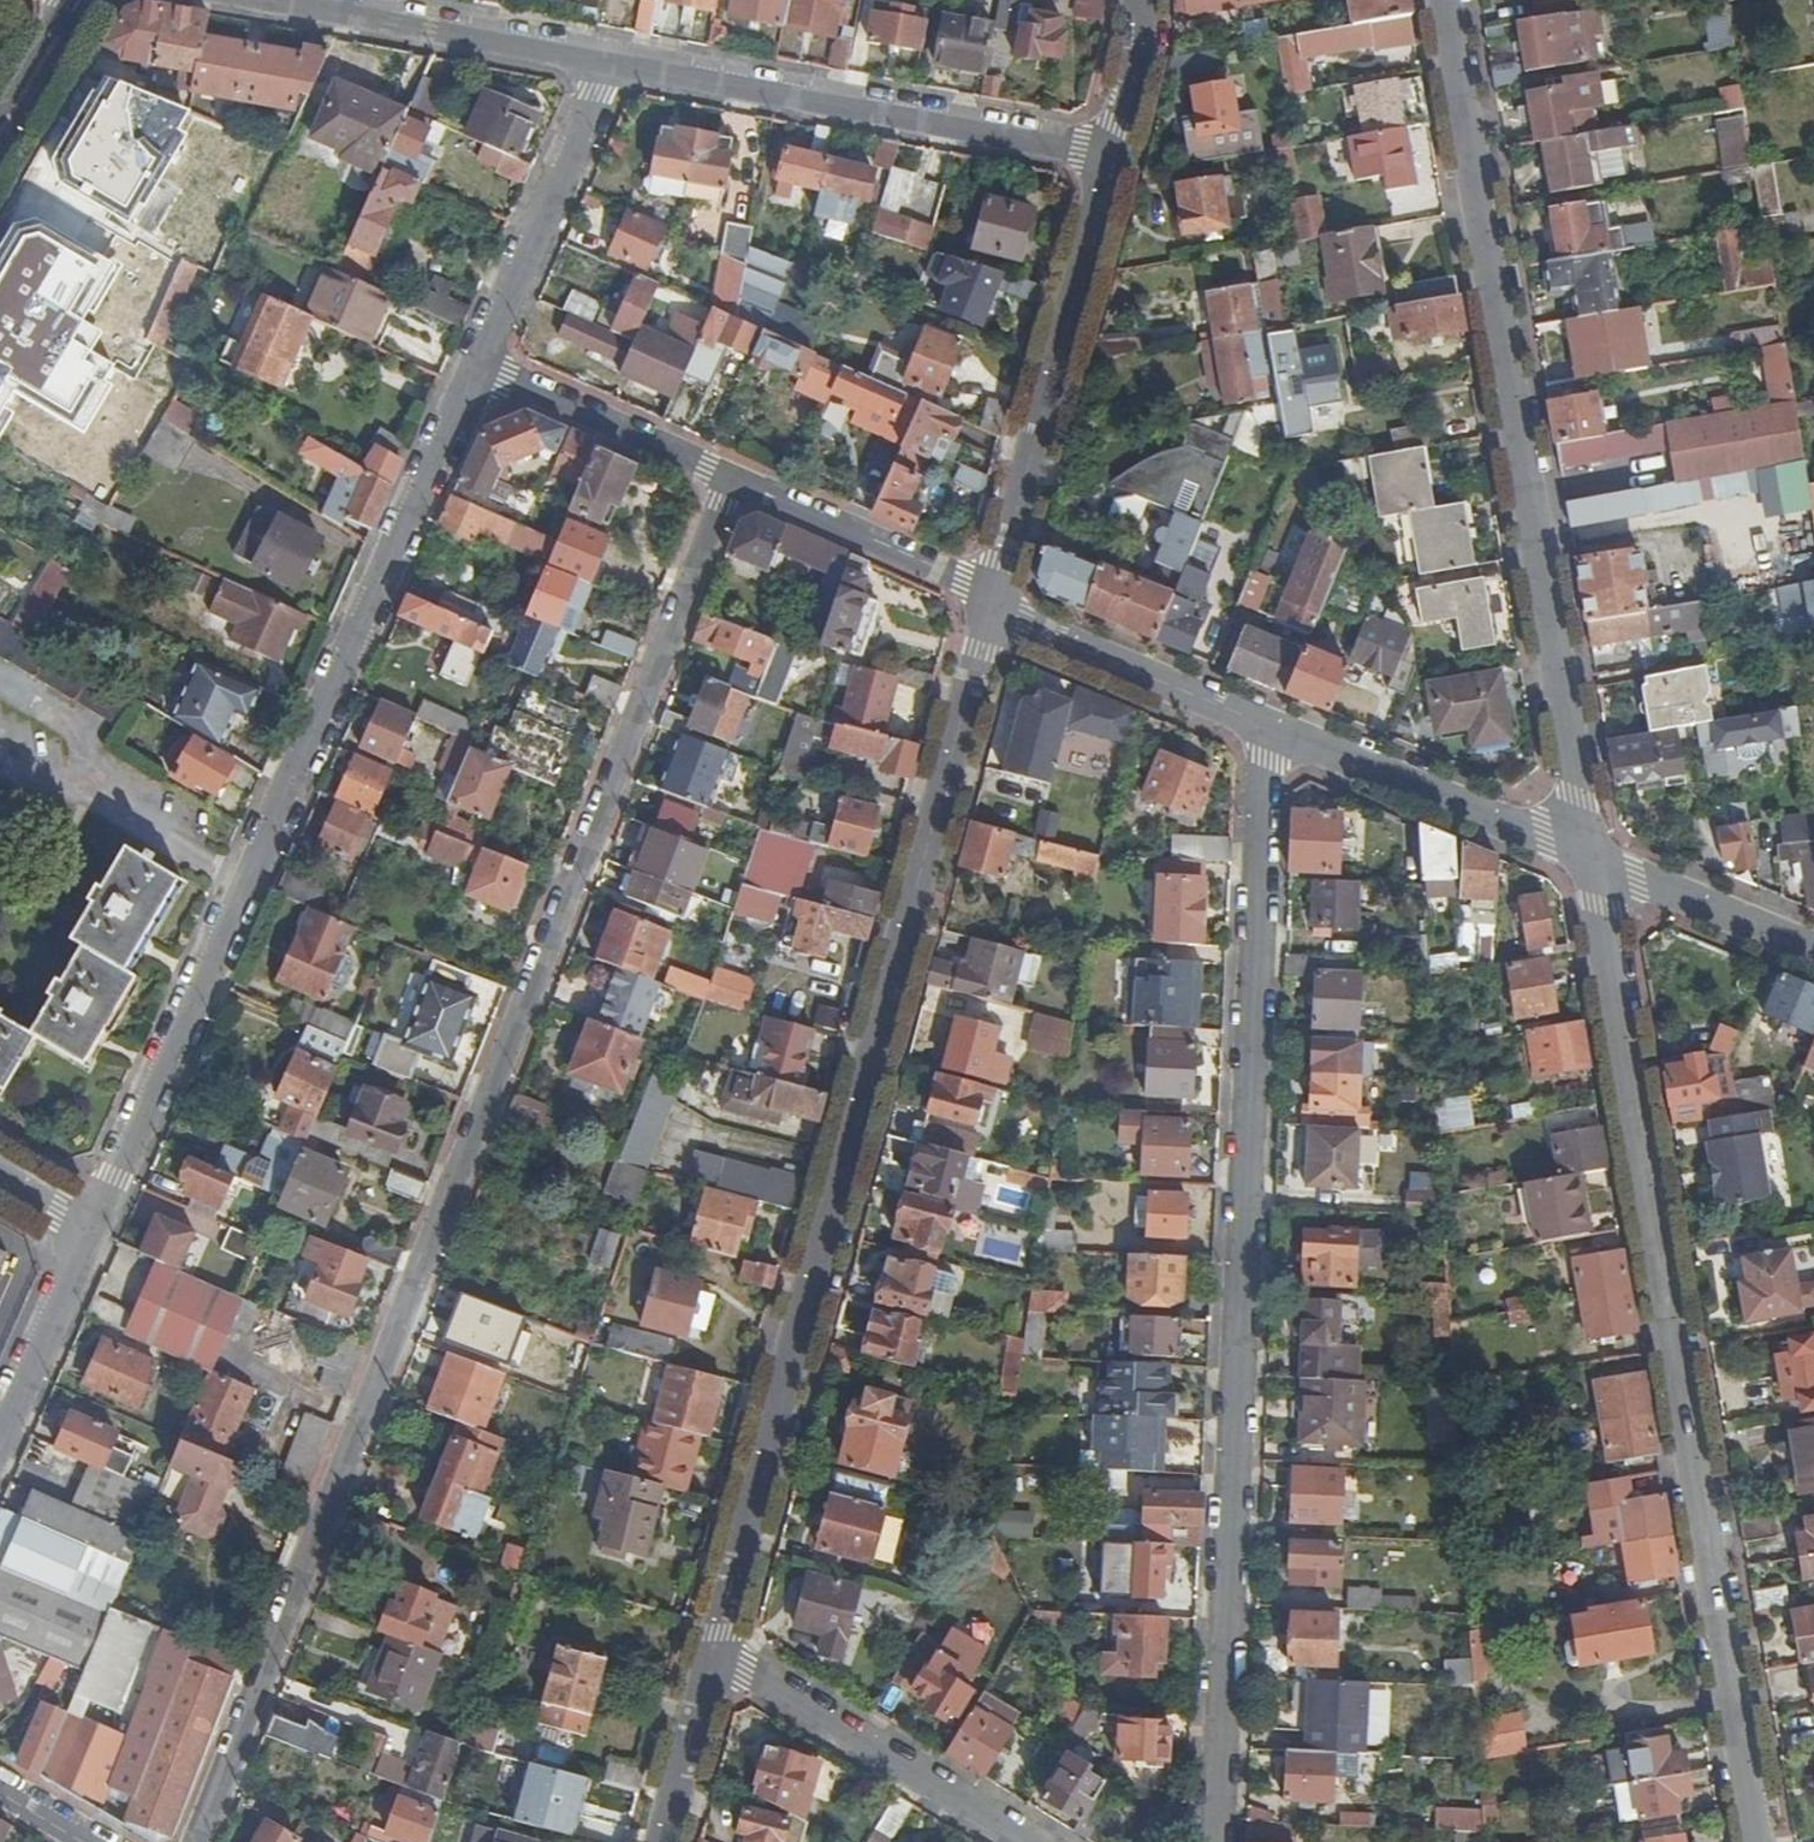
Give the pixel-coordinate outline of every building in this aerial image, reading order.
[(651,35),(657,0),(640,0),(635,32),(651,35)] [(714,11),(716,0),(667,0),(666,2),(714,11)] [(782,27),(788,0),(732,0),(729,17),(782,27)] [(782,27),(801,30),(834,37),(836,27),(839,11),(841,0),(788,0),(782,27)] [(994,27),(1019,32),(1015,56),(1039,60),(1040,54),(1062,58),(1066,34),(1060,32),(1061,18),(1035,13),(1037,0),(1000,0),(995,26),(994,27)] [(1105,18),(1104,0),(1078,0),(1076,14),(1105,18)] [(1186,14),(1272,0),(1184,0),(1186,14)] [(1350,28),(1411,17),(1408,0),(1346,0),(1350,28)] [(1537,21),(1584,13),(1581,0),(1534,0),(1537,21)] [(1713,10),(1706,12),(1714,52),(1733,49),(1725,0),(1711,0),(1713,10)] [(155,67),(164,8),(142,4),(126,13),(106,45),(113,59),(155,67)] [(869,40),(920,49),(925,22),(908,19),(910,8),(892,5),(890,15),(874,13),(869,40)] [(209,16),(164,8),(155,67),(198,75),(205,41),(209,16)] [(839,11),(836,27),(842,28),(845,12),(839,11)] [(1537,21),(1518,24),(1526,73),(1597,61),(1593,34),(1600,33),(1597,11),(1584,13),(1537,21)] [(1304,19),(1307,35),(1330,31),(1328,14),(1304,19)] [(935,62),(985,72),(994,27),(995,26),(944,16),(935,62)] [(1307,35),(1276,40),(1285,94),(1305,91),(1299,59),(1370,47),(1371,51),(1415,44),(1411,17),(1350,28),(1330,31),(1307,35)] [(830,69),(846,71),(852,39),(842,38),(834,49),(830,69)] [(205,41),(198,75),(194,94),(294,111),(298,95),(309,96),(329,53),(304,49),(302,57),(205,41)] [(1380,66),(1382,77),(1420,70),(1418,59),(1380,66)] [(1736,64),(1738,78),(1749,75),(1747,62),(1736,64)] [(1514,66),(1493,70),(1496,89),(1520,85),(1518,68),(1514,66)] [(1596,72),(1546,81),(1547,92),(1529,95),(1536,142),(1542,142),(1594,133),(1590,111),(1602,109),(1596,72)] [(128,226),(192,115),(99,77),(51,161),(58,186),(128,226)] [(1337,126),(1339,139),(1347,138),(1405,128),(1429,124),(1424,100),(1420,77),(1355,88),(1362,126),(1356,127),(1355,123),(1337,126)] [(384,168),(408,115),(337,85),(320,126),(338,133),(332,147),(348,154),(355,141),(362,144),(357,158),(383,170),(384,168)] [(1199,137),(1237,130),(1229,85),(1193,91),(1197,116),(1195,117),(1199,137)] [(486,145),(522,160),(539,120),(534,118),(536,112),(495,95),(490,95),(471,139),(486,145)] [(1737,109),(1744,108),(1742,99),(1736,101),(1737,109)] [(434,122),(409,112),(408,115),(384,168),(422,184),(426,186),(435,165),(419,157),(434,122)] [(1717,122),(1726,172),(1754,167),(1745,117),(1717,122)] [(451,129),(434,122),(419,157),(435,165),(451,129)] [(689,182),(698,133),(663,127),(654,175),(689,182)] [(1594,133),(1542,142),(1550,193),(1602,185),(1597,154),(1634,148),(1631,127),(1594,133)] [(838,132),(819,128),(813,156),(788,151),(780,179),(823,190),(830,161),(838,132)] [(1405,128),(1347,138),(1355,181),(1382,176),(1385,191),(1415,186),(1405,128)] [(734,139),(698,133),(689,182),(724,188),(734,139)] [(1271,138),(1273,150),(1275,150),(1289,148),(1294,146),(1292,135),(1271,138)] [(900,143),(883,140),(876,166),(892,170),(892,169),(900,143)] [(527,185),(535,166),(522,160),(486,145),(480,160),(500,168),(498,172),(527,185)] [(1278,168),(1281,185),(1288,183),(1294,182),(1289,148),(1275,150),(1278,168)] [(1273,150),(1233,157),(1236,175),(1278,168),(1275,150),(1273,150)] [(1799,159),(1773,164),(1781,216),(1798,213),(1808,211),(1799,159)] [(830,161),(823,190),(817,213),(852,222),(859,198),(869,201),(877,172),(830,161)] [(1773,164),(1754,167),(1764,227),(1765,234),(1768,250),(1802,244),(1798,213),(1781,216),(1773,164)] [(422,184),(384,168),(383,170),(338,274),(361,284),(369,266),(359,262),(364,251),(376,256),(377,250),(391,255),(422,184)] [(917,177),(892,169),(892,170),(873,233),(928,250),(935,227),(896,216),(902,198),(910,200),(917,177)] [(687,195),(689,182),(654,175),(648,178),(646,185),(648,187),(654,193),(665,195),(671,192),(687,195)] [(1288,183),(1298,239),(1323,235),(1325,234),(1318,197),(1336,195),(1333,178),(1294,182),(1288,183)] [(1183,234),(1227,227),(1225,219),(1244,216),(1240,191),(1221,194),(1218,179),(1177,186),(1181,209),(1179,210),(1183,234)] [(724,188),(689,182),(687,195),(722,201),(724,188)] [(1034,212),(988,200),(975,248),(1021,260),(1034,212)] [(1553,210),(1560,260),(1606,253),(1654,245),(1651,225),(1613,231),(1613,228),(1593,231),(1590,217),(1584,217),(1582,205),(1553,210)] [(668,228),(631,213),(613,253),(648,270),(653,261),(659,264),(661,258),(656,255),(668,228)] [(751,249),(756,221),(736,217),(729,256),(748,264),(751,249)] [(0,244),(0,437),(14,415),(3,408),(13,392),(85,435),(122,374),(90,356),(102,337),(85,327),(119,271),(37,222),(11,225),(0,244)] [(1325,234),(1323,235),(1330,277),(1326,278),(1330,299),(1382,290),(1375,249),(1380,247),(1376,226),(1325,234)] [(1765,234),(1764,227),(1717,234),(1726,292),(1774,285),(1770,262),(1752,265),(1748,237),(1765,234)] [(795,266),(751,249),(748,264),(746,278),(737,321),(765,333),(845,368),(860,375),(864,365),(872,346),(780,305),(795,266)] [(984,326),(996,290),(1002,273),(938,253),(920,301),(984,326)] [(1560,260),(1547,263),(1551,289),(1575,285),(1580,318),(1615,312),(1606,253),(1560,260)] [(361,284),(338,274),(330,270),(308,316),(312,318),(369,343),(390,296),(361,284)] [(737,321),(746,278),(732,272),(724,314),(737,321)] [(996,290),(1036,301),(1040,284),(1018,278),(1002,273),(996,290)] [(659,286),(640,277),(616,331),(635,339),(640,327),(659,286)] [(1458,296),(1454,277),(1396,287),(1399,306),(1404,305),(1458,296)] [(1260,283),(1268,329),(1285,325),(1277,279),(1260,283)] [(1201,333),(1202,340),(1214,338),(1257,330),(1249,284),(1206,292),(1212,331),(1201,333)] [(575,288),(565,309),(571,311),(561,334),(626,364),(622,374),(675,398),(686,374),(708,327),(682,315),(677,326),(674,325),(668,340),(640,327),(635,339),(616,331),(593,321),(602,300),(575,288)] [(462,329),(471,310),(437,296),(430,314),(462,329)] [(1464,331),(1458,296),(1404,305),(1410,339),(1464,331)] [(312,318),(308,316),(265,297),(244,348),(230,341),(221,363),(282,387),(301,345),(307,348),(312,345),(315,338),(313,332),(308,331),(312,318)] [(1580,318),(1577,318),(1582,348),(1575,349),(1579,379),(1647,368),(1636,309),(1615,312),(1580,318)] [(724,314),(715,311),(708,327),(686,374),(710,386),(729,346),(740,351),(728,377),(742,384),(751,364),(765,333),(737,321),(724,314)] [(1246,409),(1261,429),(1282,425),(1284,439),(1312,435),(1308,409),(1341,403),(1332,347),(1298,353),(1294,324),(1285,325),(1268,329),(1279,403),(1246,409)] [(1729,336),(1733,353),(1766,347),(1784,344),(1781,326),(1729,336)] [(912,348),(906,361),(906,363),(911,365),(899,392),(924,403),(936,408),(939,398),(962,343),(926,328),(918,349),(912,348)] [(1257,330),(1214,338),(1224,403),(1268,395),(1257,330)] [(1092,360),(1103,357),(1136,352),(1133,331),(1098,337),(1092,360)] [(845,368),(765,333),(751,364),(771,373),(774,366),(804,379),(800,389),(829,403),(834,392),(845,368)] [(1799,342),(1784,344),(1787,363),(1802,361),(1799,342)] [(1784,344),(1766,347),(1774,393),(1792,390),(1787,363),(1784,344)] [(870,368),(864,365),(860,375),(899,392),(911,365),(906,363),(906,361),(882,351),(877,363),(873,361),(870,368)] [(1092,360),(1088,372),(1100,369),(1103,357),(1092,360)] [(899,392),(860,375),(845,368),(834,392),(868,407),(866,414),(869,422),(908,439),(924,403),(899,392)] [(1595,394),(1550,401),(1552,415),(1557,444),(1602,436),(1595,394)] [(945,400),(939,398),(936,408),(941,410),(945,400)] [(977,426),(990,432),(1001,407),(988,400),(977,426)] [(936,408),(924,403),(908,439),(905,446),(927,456),(929,457),(939,435),(951,440),(960,419),(941,410),(936,408)] [(1794,403),(1668,425),(1672,449),(1678,484),(1804,462),(1794,403)] [(1189,418),(1197,417),(1199,417),(1198,408),(1187,410),(1189,418)] [(187,418),(171,409),(166,416),(163,422),(180,432),(187,418)] [(1216,434),(1233,441),(1246,409),(1225,413),(1216,434)] [(530,411),(485,430),(461,483),(507,502),(515,486),(506,482),(508,477),(502,474),(505,466),(545,450),(556,455),(569,429),(551,421),(530,411)] [(1129,414),(1131,428),(1141,426),(1138,413),(1129,414)] [(1185,445),(1201,451),(1209,431),(1216,414),(1199,417),(1197,417),(1185,445)] [(198,442),(180,432),(163,422),(157,432),(142,456),(177,476),(198,442)] [(1414,449),(1432,446),(1429,424),(1390,430),(1394,453),(1414,449)] [(1602,436),(1557,444),(1562,476),(1579,473),(1579,464),(1672,449),(1668,425),(1602,436)] [(379,448),(367,470),(393,486),(411,445),(382,429),(373,445),(379,448)] [(599,442),(573,431),(555,472),(582,484),(596,451),(599,442)] [(1198,456),(1223,466),(1233,441),(1216,434),(1209,431),(1201,451),(1198,456)] [(342,455),(315,439),(307,455),(333,471),(342,455)] [(927,456),(905,446),(874,512),(912,529),(922,506),(910,500),(920,478),(917,477),(927,456)] [(1394,453),(1369,457),(1379,516),(1409,512),(1433,507),(1427,469),(1418,470),(1414,449),(1394,453)] [(596,451),(582,484),(572,508),(601,521),(609,500),(618,503),(633,467),(596,451)] [(1176,512),(1200,523),(1223,466),(1198,456),(1177,451),(1153,457),(1109,485),(1176,512)] [(342,455),(333,471),(332,473),(354,486),(361,490),(352,511),(348,519),(372,531),(380,514),(393,486),(367,470),(342,455)] [(984,494),(989,476),(947,457),(945,462),(940,474),(959,483),(984,494)] [(1292,470),(1288,479),(1300,495),(1306,490),(1292,470)] [(979,515),(984,494),(959,483),(949,506),(979,515)] [(361,490),(354,486),(344,508),(352,511),(361,490)] [(1641,491),(1567,504),(1571,528),(1645,515),(1641,491)] [(528,529),(455,497),(441,528),(475,542),(480,533),(509,545),(511,542),(551,560),(558,543),(528,529)] [(110,509),(93,500),(77,525),(94,535),(101,525),(110,509)] [(609,500),(601,521),(610,524),(618,503),(609,500)] [(1419,574),(1472,565),(1466,526),(1457,527),(1453,504),(1433,507),(1409,512),(1419,574)] [(263,510),(249,538),(267,547),(281,519),(263,510)] [(1319,610),(1321,606),(1346,544),(1332,524),(1322,511),(1314,531),(1312,531),(1311,535),(1293,579),(1286,597),(1319,610)] [(1153,639),(1183,564),(1200,523),(1176,512),(1174,512),(1168,530),(1161,527),(1156,530),(1153,536),(1155,542),(1162,544),(1155,562),(1161,565),(1157,576),(1160,577),(1155,588),(1043,543),(1034,578),(1043,594),(1153,639)] [(740,522),(727,555),(769,571),(776,552),(784,556),(801,563),(806,565),(815,568),(825,573),(826,571),(844,579),(852,555),(758,514),(740,522)] [(568,517),(558,543),(551,560),(548,568),(552,570),(569,576),(582,545),(592,549),(598,535),(588,530),(589,527),(568,517)] [(267,547),(249,538),(238,559),(297,589),(322,540),(281,519),(267,547)] [(1283,575),(1293,579),(1311,535),(1301,531),(1283,575)] [(1321,606),(1364,624),(1367,615),(1378,588),(1374,582),(1346,544),(1321,606)] [(1609,556),(1577,562),(1587,623),(1646,612),(1656,610),(1653,590),(1643,591),(1643,585),(1652,583),(1657,581),(1655,569),(1642,572),(1638,550),(1610,554),(1609,556)] [(870,562),(852,555),(844,579),(823,643),(834,646),(863,656),(881,604),(860,597),(867,578),(864,577),(870,562)] [(801,563),(784,556),(781,564),(797,571),(801,563)] [(43,621),(57,598),(71,574),(53,563),(26,610),(43,621)] [(1183,564),(1153,639),(1177,649),(1190,654),(1201,623),(1202,624),(1209,605),(1198,600),(1208,574),(1183,564)] [(815,568),(806,565),(803,573),(812,577),(815,568)] [(1252,569),(1238,602),(1257,610),(1270,576),(1252,569)] [(595,586),(569,576),(552,570),(542,595),(538,594),(528,618),(558,629),(568,603),(585,610),(595,586)] [(301,632),(309,616),(225,580),(211,613),(240,626),(233,642),(280,663),(296,629),(301,632)] [(1463,650),(1493,644),(1482,580),(1417,591),(1423,623),(1457,617),(1463,650)] [(1653,590),(1652,583),(1643,585),(1643,591),(1653,590)] [(1781,589),(1785,615),(1799,613),(1800,618),(1809,616),(1812,633),(1813,632),(1813,583),(1781,589)] [(445,586),(435,608),(495,634),(517,643),(526,621),(445,586)] [(435,608),(410,597),(401,617),(475,650),(479,642),(489,647),(491,644),(495,634),(435,608)] [(1388,687),(1406,695),(1415,672),(1416,669),(1415,663),(1402,658),(1412,632),(1390,603),(1382,621),(1367,615),(1364,624),(1350,658),(1393,675),(1388,687)] [(1656,610),(1646,612),(1651,638),(1704,628),(1700,603),(1656,610)] [(15,628),(32,639),(43,621),(26,610),(15,628)] [(1646,612),(1587,623),(1591,648),(1638,640),(1642,668),(1655,665),(1651,638),(1646,612)] [(778,643),(704,613),(697,632),(693,642),(708,648),(712,639),(716,641),(715,646),(756,662),(759,655),(772,660),(778,643)] [(528,618),(526,621),(517,643),(513,654),(508,666),(541,679),(561,630),(558,629),(528,618)] [(32,639),(15,628),(0,620),(0,656),(118,727),(134,700),(32,639)] [(1256,681),(1287,693),(1304,650),(1266,635),(1268,628),(1263,626),(1261,633),(1244,626),(1227,669),(1256,681)] [(636,660),(642,644),(609,631),(603,647),(636,660)] [(495,634),(491,644),(513,654),(517,643),(495,634)] [(781,636),(778,643),(785,645),(787,638),(781,636)] [(1696,640),(1699,656),(1709,654),(1706,638),(1696,640)] [(1787,644),(1788,651),(1796,649),(1795,642),(1787,644)] [(785,645),(778,643),(772,660),(764,680),(756,699),(776,706),(798,651),(785,645)] [(834,646),(823,643),(818,658),(817,660),(827,663),(834,646)] [(1287,693),(1328,711),(1347,665),(1305,647),(1304,650),(1287,693)] [(248,725),(263,689),(198,660),(171,720),(223,751),(237,721),(248,725)] [(857,675),(859,667),(839,661),(835,679),(845,681),(847,672),(857,675)] [(880,736),(895,676),(859,667),(857,675),(843,727),(880,736)] [(934,686),(936,676),(906,668),(903,678),(934,686)] [(1695,668),(1645,679),(1648,697),(1643,699),(1641,701),(1639,707),(1641,712),(1645,716),(1652,717),(1654,733),(1659,733),(1697,726),(1704,724),(1695,668)] [(756,699),(764,680),(739,670),(731,689),(748,695),(756,699)] [(1474,746),(1509,740),(1498,674),(1430,685),(1438,732),(1470,726),(1474,746)] [(617,710),(625,688),(595,676),(586,698),(617,710)] [(932,694),(934,686),(903,678),(901,685),(932,694)] [(691,720),(666,710),(660,727),(682,735),(688,737),(691,730),(730,744),(748,695),(731,689),(707,679),(691,720)] [(1139,711),(1079,686),(1072,703),(1042,693),(1023,702),(1004,772),(1007,773),(1005,780),(1025,785),(1028,779),(1049,785),(1055,765),(1083,773),(1090,752),(1125,763),(1139,711)] [(485,756),(473,751),(461,779),(450,805),(491,821),(513,768),(559,786),(580,735),(574,731),(582,710),(526,688),(509,730),(498,726),(485,756)] [(476,743),(483,726),(426,701),(418,718),(455,735),(476,743)] [(404,749),(418,718),(383,702),(363,747),(412,770),(418,756),(404,749)] [(1794,708),(1704,724),(1697,726),(1702,752),(1739,744),(1762,740),(1798,734),(1794,708)] [(824,722),(798,715),(781,774),(786,776),(816,783),(822,762),(808,759),(814,735),(833,740),(832,748),(885,763),(883,770),(909,777),(913,761),(917,746),(880,736),(843,727),(824,722)] [(1654,733),(1607,742),(1615,786),(1636,782),(1638,791),(1686,783),(1679,739),(1660,741),(1659,733),(1654,733)] [(473,751),(476,743),(455,735),(440,770),(461,779),(473,751)] [(688,737),(682,735),(661,790),(704,806),(708,807),(729,753),(688,737)] [(236,764),(196,740),(174,777),(191,787),(194,782),(218,795),(236,764)] [(1762,740),(1739,744),(1740,756),(1746,760),(1761,757),(1765,752),(1762,740)] [(1215,776),(1163,755),(1145,797),(1189,816),(1187,821),(1195,824),(1215,776)] [(393,773),(357,756),(338,800),(340,802),(373,817),(393,773)] [(1704,762),(1707,778),(1724,775),(1721,759),(1704,762)] [(661,790),(639,782),(632,798),(662,810),(664,801),(701,815),(704,806),(661,790)] [(0,784),(0,820),(37,842),(52,816),(0,784)] [(902,804),(903,801),(874,791),(872,795),(902,804)] [(815,828),(774,818),(770,830),(817,842),(867,856),(879,813),(899,818),(902,804),(872,795),(869,804),(844,798),(841,811),(835,810),(833,820),(838,821),(836,828),(816,823),(815,828)] [(721,813),(708,807),(704,806),(701,815),(664,801),(662,810),(630,897),(683,916),(709,847),(692,841),(698,824),(715,830),(721,813)] [(353,860),(373,817),(340,802),(320,846),(353,860)] [(1042,811),(1035,840),(1043,843),(1054,846),(1061,816),(1042,811)] [(1340,814),(1295,812),(1292,870),(1338,873),(1340,814)] [(439,833),(484,850),(491,832),(446,814),(443,821),(439,833)] [(1785,844),(1813,840),(1813,827),(1812,814),(1780,819),(1785,844)] [(420,838),(424,839),(434,844),(439,833),(443,821),(430,815),(420,838)] [(1692,816),(1695,861),(1725,873),(1723,861),(1717,830),(1714,816),(1692,816)] [(413,834),(384,821),(378,834),(408,846),(413,834)] [(966,846),(960,866),(1004,878),(1016,836),(972,824),(966,846)] [(1717,830),(1723,861),(1735,859),(1737,871),(1757,867),(1750,824),(1717,830)] [(1437,833),(1421,826),(1424,884),(1425,894),(1455,891),(1454,840),(1437,833)] [(817,842),(770,830),(762,828),(744,885),(783,896),(795,899),(801,901),(817,842)] [(511,912),(529,868),(484,850),(439,833),(434,844),(424,839),(420,846),(431,851),(429,855),(462,868),(465,863),(478,868),(468,894),(511,912)] [(1232,863),(1233,841),(1175,838),(1174,860),(1204,862),(1232,863)] [(1809,907),(1813,909),(1813,840),(1785,844),(1779,845),(1781,861),(1801,859),(1809,907)] [(1499,859),(1464,844),(1462,897),(1472,898),(1472,911),(1496,912),(1499,859)] [(4,1097),(39,1040),(90,1069),(143,982),(131,976),(185,885),(151,865),(154,861),(147,857),(144,861),(126,851),(102,892),(96,889),(87,904),(93,907),(71,942),(83,949),(63,983),(58,980),(49,996),(54,999),(32,1035),(3,1018),(5,1013),(0,1010),(0,1095),(4,1097)] [(1159,912),(1158,944),(1200,946),(1204,862),(1174,860),(1162,860),(1160,893),(1153,893),(1152,912),(1159,912)] [(329,890),(287,872),(277,893),(313,908),(320,912),(329,890)] [(1359,882),(1315,881),(1314,923),(1357,926),(1359,882)] [(872,920),(878,895),(834,883),(828,908),(872,920)] [(783,896),(744,885),(734,913),(740,914),(776,923),(783,896)] [(1528,949),(1555,945),(1547,895),(1520,899),(1522,912),(1516,914),(1517,921),(1523,919),(1528,949)] [(828,908),(801,901),(795,899),(784,946),(825,957),(833,930),(867,939),(872,920),(828,908)] [(341,921),(320,912),(313,908),(311,913),(305,915),(300,926),(303,932),(281,982),(324,1001),(331,983),(341,962),(344,954),(333,949),(345,923),(341,921)] [(618,911),(600,958),(654,977),(672,933),(618,911)] [(1495,936),(1493,964),(1509,961),(1511,933),(1495,932),(1495,936)] [(1481,935),(1479,966),(1493,964),(1495,936),(1481,935)] [(935,961),(929,985),(946,989),(1006,1006),(1012,983),(1035,989),(1044,957),(978,939),(971,965),(965,968),(935,961)] [(1429,962),(1428,944),(1392,942),(1392,960),(1429,962)] [(1325,957),(1288,956),(1288,974),(1317,975),(1315,1025),(1317,1025),(1359,1027),(1361,984),(1366,984),(1366,977),(1361,976),(1361,975),(1325,974),(1325,957)] [(1518,1016),(1556,1009),(1548,959),(1510,965),(1518,1016)] [(1137,960),(1133,1026),(1153,1027),(1190,1029),(1193,962),(1137,960)] [(349,966),(341,962),(331,983),(339,987),(349,966)] [(471,982),(473,976),(438,962),(405,1046),(452,1065),(466,1030),(460,1028),(473,994),(467,992),(471,982)] [(1195,1029),(1201,1029),(1204,962),(1193,962),(1190,1029),(1195,1029)] [(666,985),(620,968),(599,1025),(640,1040),(650,1012),(667,1018),(678,989),(666,985)] [(754,980),(716,969),(712,983),(706,1000),(710,1001),(746,1010),(754,980)] [(672,970),(666,985),(678,989),(706,1000),(712,983),(672,970)] [(1804,984),(1783,975),(1768,1014),(1813,1034),(1813,988),(1804,984)] [(370,997),(376,981),(368,978),(362,994),(370,997)] [(478,997),(473,994),(460,1028),(466,1030),(478,997)] [(292,1017),(318,1029),(325,1012),(317,1009),(298,1001),(292,1017)] [(318,1029),(351,1043),(358,1026),(325,1012),(318,1029)] [(816,1029),(767,1016),(761,1038),(770,1041),(761,1077),(799,1087),(816,1029)] [(1069,1029),(1038,1021),(1034,1038),(1064,1046),(1069,1029)] [(1583,1021),(1522,1032),(1523,1039),(1529,1039),(1536,1076),(1591,1067),(1583,1021)] [(948,1068),(1010,1084),(1015,1059),(996,1055),(1002,1031),(959,1022),(948,1068)] [(599,1025),(592,1023),(586,1040),(582,1051),(573,1073),(620,1090),(640,1040),(599,1025)] [(1359,1042),(1359,1027),(1317,1025),(1316,1039),(1315,1040),(1314,1063),(1316,1063),(1315,1074),(1360,1076),(1371,1077),(1373,1042),(1359,1042)] [(1190,1029),(1153,1027),(1152,1042),(1150,1042),(1148,1095),(1193,1097),(1197,1045),(1194,1045),(1195,1029),(1190,1029)] [(344,1059),(346,1054),(351,1043),(318,1029),(312,1044),(344,1059)] [(582,1051),(586,1040),(579,1038),(575,1048),(582,1051)] [(320,1116),(339,1070),(301,1054),(281,1098),(304,1109),(292,1136),(308,1144),(311,1138),(320,1116)] [(1666,1073),(1675,1124),(1710,1118),(1742,1113),(1738,1093),(1718,1097),(1713,1071),(1706,1072),(1703,1054),(1687,1057),(1687,1063),(1670,1066),(1670,1073),(1666,1073)] [(799,1087),(761,1077),(734,1070),(723,1108),(779,1123),(782,1111),(818,1120),(826,1094),(799,1087)] [(629,1136),(619,1161),(646,1171),(674,1100),(676,1101),(682,1085),(653,1073),(629,1136)] [(1360,1076),(1315,1074),(1315,1084),(1312,1084),(1312,1106),(1304,1106),(1303,1126),(1310,1126),(1360,1128),(1369,1128),(1369,1110),(1358,1109),(1360,1076)] [(920,1111),(911,1144),(920,1146),(968,1159),(975,1160),(980,1141),(971,1138),(982,1105),(990,1106),(995,1090),(942,1076),(939,1090),(937,1089),(930,1113),(920,1111)] [(1770,1109),(1792,1105),(1797,1091),(1776,1094),(1773,1079),(1769,1077),(1764,1077),(1736,1082),(1738,1093),(1742,1113),(1770,1109)] [(311,1138),(389,1168),(396,1152),(400,1152),(403,1149),(409,1136),(405,1130),(406,1128),(401,1126),(409,1107),(370,1091),(352,1131),(320,1116),(311,1138)] [(549,1110),(516,1096),(507,1118),(541,1131),(549,1110)] [(1472,1096),(1438,1102),(1440,1132),(1476,1126),(1472,1096)] [(401,1126),(406,1128),(413,1109),(409,1107),(401,1126)] [(1742,1113),(1710,1118),(1713,1140),(1708,1141),(1712,1166),(1715,1183),(1719,1207),(1770,1199),(1760,1135),(1773,1133),(1770,1109),(1742,1113)] [(1192,1123),(1147,1121),(1144,1175),(1189,1178),(1192,1123)] [(1360,1128),(1310,1126),(1308,1187),(1358,1189),(1360,1128)] [(1608,1167),(1601,1129),(1555,1137),(1561,1175),(1579,1172),(1608,1167)] [(308,1144),(292,1136),(277,1130),(263,1162),(229,1148),(219,1170),(235,1176),(284,1198),(304,1154),(308,1144)] [(926,1191),(923,1202),(953,1210),(978,1216),(985,1186),(974,1183),(961,1180),(968,1159),(920,1146),(910,1186),(926,1191)] [(794,1211),(803,1177),(771,1169),(771,1170),(727,1159),(723,1156),(696,1149),(687,1183),(705,1188),(759,1201),(794,1211)] [(304,1154),(284,1198),(282,1205),(327,1224),(348,1173),(304,1154)] [(219,1170),(193,1159),(184,1179),(190,1182),(185,1193),(220,1208),(235,1176),(219,1170)] [(975,1160),(968,1159),(961,1180),(974,1183),(980,1162),(975,1160)] [(646,1171),(619,1161),(607,1193),(639,1205),(649,1172),(646,1171)] [(1051,1181),(1062,1180),(1065,1162),(1054,1161),(1051,1181)] [(1715,1183),(1712,1166),(1707,1167),(1710,1184),(1715,1183)] [(424,1203),(431,1185),(394,1170),(388,1186),(392,1191),(424,1203)] [(1011,1184),(1049,1194),(1051,1181),(1014,1171),(1011,1184)] [(1579,1172),(1561,1175),(1526,1180),(1538,1241),(1591,1232),(1579,1172)] [(1488,1176),(1490,1186),(1508,1183),(1506,1173),(1488,1176)] [(742,1260),(759,1201),(705,1188),(689,1246),(742,1260)] [(1408,1192),(1408,1215),(1445,1217),(1443,1194),(1408,1192)] [(1187,1198),(1150,1195),(1149,1200),(1137,1199),(1136,1227),(1148,1227),(1148,1236),(1185,1238),(1187,1198)] [(897,1239),(910,1243),(916,1244),(915,1247),(938,1252),(944,1233),(946,1234),(953,1210),(923,1202),(906,1198),(901,1220),(903,1220),(897,1239)] [(1042,1233),(1039,1252),(1075,1253),(1076,1231),(1057,1230),(1058,1209),(1046,1208),(1042,1233)] [(181,1271),(197,1233),(159,1215),(142,1254),(181,1271)] [(266,1242),(233,1228),(224,1250),(256,1264),(266,1242)] [(1307,1254),(1306,1285),(1355,1286),(1356,1266),(1381,1267),(1388,1262),(1389,1238),(1382,1231),(1333,1229),(1332,1233),(1307,1232),(1307,1254)] [(654,1236),(632,1230),(628,1240),(652,1245),(654,1236)] [(370,1258),(361,1254),(315,1236),(305,1257),(322,1264),(307,1299),(350,1316),(364,1280),(361,1278),(370,1258)] [(398,1269),(405,1250),(375,1238),(368,1238),(361,1254),(370,1258),(398,1269)] [(910,1243),(907,1254),(936,1261),(938,1252),(915,1247),(916,1244),(910,1243)] [(1738,1282),(1741,1300),(1742,1302),(1768,1298),(1767,1292),(1799,1287),(1793,1248),(1743,1256),(1746,1281),(1738,1282)] [(10,1257),(0,1251),(0,1279),(10,1257)] [(1625,1267),(1623,1251),(1576,1259),(1583,1299),(1588,1299),(1629,1290),(1625,1267)] [(1181,1300),(1183,1258),(1131,1255),(1129,1298),(1181,1300)] [(1734,1258),(1738,1282),(1746,1281),(1743,1256),(1734,1258)] [(773,1290),(779,1269),(747,1261),(744,1270),(741,1281),(773,1290)] [(885,1278),(879,1301),(927,1314),(933,1291),(951,1296),(956,1277),(910,1265),(909,1266),(891,1261),(887,1278),(885,1278)] [(137,1314),(96,1296),(92,1306),(87,1316),(213,1370),(231,1327),(242,1302),(189,1281),(158,1267),(137,1314)] [(645,1324),(689,1335),(702,1283),(658,1272),(645,1324)] [(1450,1301),(1448,1285),(1421,1284),(1421,1300),(1436,1301),(1450,1301)] [(1799,1287),(1767,1292),(1768,1298),(1742,1302),(1745,1322),(1773,1318),(1773,1313),(1813,1306),(1813,1284),(1799,1287)] [(1588,1299),(1583,1299),(1590,1340),(1637,1332),(1635,1320),(1629,1290),(1588,1299)] [(1032,1294),(1029,1313),(1046,1313),(1064,1314),(1068,1296),(1032,1294)] [(506,1310),(463,1295),(445,1340),(482,1355),(496,1317),(503,1319),(506,1310)] [(1319,1300),(1306,1300),(1304,1344),(1341,1345),(1342,1311),(1372,1317),(1374,1297),(1319,1295),(1319,1300)] [(1509,1312),(1527,1309),(1525,1298),(1507,1301),(1509,1312)] [(261,1306),(244,1299),(242,1302),(231,1327),(249,1334),(261,1306)] [(1451,1313),(1450,1301),(1436,1301),(1439,1365),(1445,1365),(1446,1384),(1456,1386),(1451,1329),(1451,1322),(1451,1313)] [(1529,1321),(1527,1309),(1509,1312),(1511,1324),(1529,1321)] [(1459,1312),(1451,1313),(1451,1322),(1460,1320),(1459,1312)] [(1029,1313),(1025,1340),(1022,1359),(1041,1359),(1046,1313),(1029,1313)] [(520,1328),(524,1317),(515,1314),(511,1325),(520,1328)] [(876,1314),(866,1354),(912,1367),(914,1359),(923,1362),(927,1351),(917,1348),(919,1342),(916,1341),(921,1323),(896,1316),(895,1318),(876,1314)] [(1181,1320),(1127,1317),(1125,1354),(1180,1357),(1181,1320)] [(1460,1320),(1451,1322),(1451,1329),(1461,1328),(1460,1320)] [(673,1364),(681,1340),(615,1323),(608,1347),(673,1364)] [(367,1347),(331,1333),(319,1364),(355,1379),(367,1347)] [(1010,1345),(1002,1390),(1004,1391),(1017,1394),(1022,1359),(1025,1340),(1005,1335),(1003,1343),(1010,1345)] [(1792,1339),(1795,1353),(1779,1356),(1786,1399),(1801,1397),(1804,1411),(1813,1409),(1813,1349),(1811,1337),(1792,1339)] [(748,1384),(755,1358),(693,1341),(687,1339),(681,1340),(673,1364),(724,1378),(748,1384)] [(104,1341),(86,1383),(139,1407),(158,1364),(104,1341)] [(849,1371),(854,1354),(836,1350),(831,1367),(849,1371)] [(504,1375),(450,1355),(429,1410),(448,1417),(484,1430),(504,1375)] [(1169,1364),(1110,1362),(1109,1380),(1099,1379),(1098,1415),(1157,1418),(1158,1395),(1158,1392),(1168,1392),(1169,1364)] [(724,1378),(673,1364),(657,1423),(699,1435),(709,1437),(724,1378)] [(257,1390),(213,1370),(183,1440),(227,1458),(257,1390)] [(1647,1391),(1644,1374),(1597,1382),(1604,1420),(1651,1412),(1647,1391)] [(1366,1380),(1305,1377),(1303,1439),(1362,1442),(1366,1380)] [(1446,1384),(1430,1383),(1432,1443),(1460,1441),(1459,1436),(1456,1386),(1446,1384)] [(998,1390),(991,1388),(989,1394),(996,1396),(998,1390)] [(892,1399),(893,1397),(868,1391),(864,1406),(856,1405),(851,1426),(852,1427),(843,1462),(895,1476),(910,1418),(908,1418),(911,1404),(892,1399)] [(1017,1394),(1004,1391),(1002,1402),(1015,1405),(1017,1394)] [(1158,1395),(1157,1418),(1166,1418),(1176,1418),(1177,1395),(1158,1395)] [(1651,1412),(1604,1420),(1610,1461),(1658,1453),(1656,1444),(1651,1412)] [(58,1448),(92,1463),(124,1477),(133,1457),(111,1447),(116,1434),(73,1415),(58,1448)] [(1098,1415),(1095,1415),(1093,1450),(1101,1451),(1100,1469),(1154,1471),(1156,1437),(1165,1438),(1166,1418),(1157,1418),(1098,1415)] [(307,1416),(281,1481),(310,1494),(336,1427),(307,1416)] [(448,1417),(425,1473),(439,1478),(466,1488),(488,1432),(484,1430),(448,1417)] [(1527,1421),(1529,1433),(1546,1430),(1544,1418),(1527,1421)] [(1790,1422),(1803,1492),(1813,1490),(1813,1418),(1790,1422)] [(657,1423),(650,1421),(635,1479),(662,1486),(683,1492),(699,1435),(657,1423)] [(1546,1430),(1529,1433),(1532,1446),(1548,1443),(1546,1430)] [(1461,1444),(1468,1443),(1467,1435),(1459,1436),(1460,1441),(1461,1444)] [(1156,1437),(1154,1471),(1163,1472),(1165,1438),(1156,1437)] [(183,1440),(181,1443),(172,1465),(197,1475),(178,1517),(179,1525),(206,1537),(216,1532),(222,1517),(219,1508),(228,1488),(238,1485),(245,1466),(227,1458),(183,1440)] [(1461,1444),(1461,1451),(1469,1449),(1468,1443),(1461,1444)] [(92,1463),(87,1474),(156,1503),(160,1494),(124,1477),(92,1463)] [(1344,1494),(1344,1481),(1345,1471),(1297,1470),(1295,1521),(1343,1523),(1344,1494)] [(635,1479),(610,1472),(600,1513),(610,1516),(602,1543),(605,1544),(603,1551),(624,1556),(626,1549),(644,1554),(662,1486),(635,1479)] [(156,1503),(87,1474),(72,1510),(131,1535),(142,1539),(156,1503)] [(839,1474),(834,1496),(887,1509),(887,1510),(893,1487),(839,1474)] [(1629,1476),(1590,1483),(1600,1545),(1624,1541),(1672,1534),(1667,1509),(1665,1493),(1640,1497),(1638,1489),(1632,1490),(1629,1476)] [(466,1488),(439,1478),(424,1518),(474,1538),(490,1497),(466,1488)] [(1142,1543),(1172,1544),(1200,1545),(1201,1508),(1202,1494),(1145,1492),(1144,1524),(1142,1543)] [(34,1494),(24,1517),(131,1563),(142,1539),(131,1535),(72,1510),(34,1494)] [(887,1509),(834,1496),(819,1549),(872,1562),(887,1510),(887,1509)] [(2,1507),(0,1511),(0,1543),(31,1557),(118,1594),(131,1563),(24,1517),(2,1507)] [(1742,1520),(1746,1541),(1779,1535),(1775,1515),(1742,1520)] [(1802,1556),(1813,1554),(1813,1517),(1806,1518),(1809,1534),(1798,1535),(1802,1556)] [(995,1538),(983,1534),(972,1564),(977,1567),(981,1562),(995,1538)] [(1672,1534),(1624,1541),(1631,1582),(1679,1574),(1677,1560),(1672,1534)] [(1338,1537),(1298,1535),(1297,1541),(1295,1541),(1294,1567),(1296,1567),(1296,1583),(1343,1586),(1346,1543),(1338,1543),(1338,1537)] [(1008,1562),(995,1538),(981,1562),(1006,1580),(1013,1571),(1008,1562)] [(1031,1539),(995,1538),(1008,1562),(1030,1562),(1031,1539)] [(1535,1556),(1552,1553),(1550,1540),(1533,1543),(1535,1556)] [(1142,1543),(1137,1543),(1135,1596),(1163,1598),(1165,1565),(1171,1566),(1172,1544),(1142,1543)] [(1554,1564),(1552,1553),(1535,1556),(1536,1567),(1554,1564)] [(1802,1556),(1805,1576),(1813,1575),(1813,1554),(1802,1556)] [(1476,1558),(1467,1558),(1467,1566),(1477,1565),(1476,1558)] [(1477,1565),(1467,1566),(1468,1574),(1478,1573),(1477,1565)] [(3,1639),(50,1658),(65,1664),(85,1673),(110,1614),(0,1567),(0,1637),(3,1639)] [(841,1659),(852,1622),(861,1625),(869,1597),(860,1595),(862,1586),(811,1573),(797,1624),(826,1633),(820,1652),(841,1659)] [(1591,1610),(1622,1605),(1618,1584),(1588,1588),(1591,1610)] [(392,1604),(381,1631),(391,1635),(435,1651),(453,1605),(404,1585),(397,1605),(392,1604)] [(1754,1590),(1757,1610),(1790,1604),(1787,1585),(1754,1590)] [(1351,1589),(1350,1609),(1384,1610),(1384,1590),(1351,1589)] [(1083,1592),(1082,1612),(1117,1614),(1118,1594),(1083,1592)] [(1653,1651),(1645,1601),(1622,1605),(1591,1610),(1573,1613),(1580,1663),(1653,1651)] [(110,1614),(85,1673),(68,1715),(42,1773),(102,1799),(109,1783),(135,1795),(123,1824),(154,1841),(162,1841),(175,1837),(183,1814),(244,1662),(167,1630),(148,1686),(132,1724),(125,1722),(121,1731),(107,1726),(114,1710),(116,1710),(152,1624),(113,1608),(110,1614)] [(1803,1663),(1813,1661),(1813,1609),(1795,1612),(1803,1663)] [(1073,1612),(1033,1611),(1040,1624),(1071,1625),(1073,1612)] [(1340,1616),(1294,1613),(1291,1664),(1337,1666),(1340,1616)] [(1166,1616),(1117,1614),(1116,1635),(1121,1635),(1121,1652),(1109,1651),(1103,1651),(1102,1674),(1154,1676),(1154,1660),(1164,1661),(1166,1616)] [(1493,1639),(1491,1626),(1472,1630),(1472,1642),(1493,1639)] [(922,1634),(895,1679),(910,1688),(926,1663),(930,1666),(914,1691),(931,1702),(928,1707),(947,1719),(953,1710),(959,1714),(971,1693),(962,1688),(964,1684),(967,1686),(988,1652),(952,1629),(942,1645),(922,1634)] [(435,1651),(391,1635),(370,1690),(419,1708),(441,1654),(435,1651)] [(1497,1668),(1493,1639),(1472,1642),(1474,1662),(1474,1672),(1482,1670),(1497,1668)] [(606,1658),(559,1646),(538,1724),(585,1736),(606,1658)] [(14,1699),(0,1651),(0,1702),(14,1699)] [(65,1664),(50,1658),(38,1682),(51,1689),(65,1664)] [(1474,1672),(1474,1662),(1447,1661),(1446,1685),(1475,1687),(1475,1683),(1474,1672)] [(1484,1681),(1482,1670),(1474,1672),(1475,1683),(1484,1681)] [(1331,1731),(1333,1681),(1288,1679),(1287,1697),(1288,1700),(1291,1701),(1290,1729),(1289,1750),(1326,1752),(1327,1731),(1331,1731)] [(986,1690),(948,1754),(984,1776),(1023,1709),(987,1688),(986,1690)] [(1076,1692),(1055,1724),(1071,1734),(1086,1710),(1076,1692)] [(1288,1700),(1287,1697),(1283,1697),(1283,1729),(1290,1729),(1291,1701),(1288,1700)] [(42,1773),(68,1715),(43,1705),(19,1763),(41,1776),(42,1773)] [(1479,1757),(1527,1750),(1521,1709),(1477,1715),(1479,1757)] [(1103,1733),(1104,1722),(1105,1710),(1086,1710),(1071,1734),(1085,1743),(1091,1733),(1103,1733)] [(1157,1723),(1157,1712),(1105,1710),(1104,1722),(1118,1723),(1116,1759),(1136,1761),(1136,1768),(1162,1769),(1162,1762),(1168,1762),(1170,1723),(1157,1723)] [(291,1721),(273,1714),(265,1733),(310,1751),(318,1730),(307,1726),(309,1720),(293,1715),(291,1721)] [(460,1741),(433,1731),(415,1776),(405,1773),(407,1765),(384,1756),(392,1737),(360,1725),(352,1745),(355,1753),(365,1757),(360,1770),(406,1786),(444,1800),(460,1741)] [(1670,1753),(1667,1727),(1628,1733),(1635,1780),(1689,1772),(1686,1751),(1670,1753)] [(481,1733),(468,1729),(460,1741),(477,1746),(481,1733)] [(329,1734),(318,1730),(310,1751),(322,1755),(329,1734)] [(1073,1830),(1088,1839),(1105,1814),(1092,1805),(1105,1782),(1087,1771),(1096,1755),(1083,1747),(1076,1758),(1069,1755),(1043,1798),(1080,1820),(1073,1830)] [(758,1795),(793,1813),(806,1820),(812,1797),(798,1793),(805,1769),(808,1756),(779,1749),(775,1761),(762,1758),(755,1783),(761,1785),(758,1795)] [(1335,1752),(1326,1752),(1289,1750),(1286,1798),(1333,1800),(1335,1752)] [(590,1778),(529,1760),(513,1819),(574,1835),(590,1778)] [(640,1791),(646,1770),(611,1761),(606,1782),(640,1791)] [(818,1772),(805,1769),(798,1793),(812,1797),(818,1772)] [(1692,1793),(1689,1772),(1635,1780),(1641,1818),(1680,1812),(1677,1795),(1692,1793)] [(882,1821),(898,1794),(873,1779),(857,1807),(882,1821)] [(444,1800),(406,1786),(402,1798),(440,1812),(444,1800)] [(1482,1805),(1498,1802),(1497,1786),(1481,1786),(1482,1805)] [(895,1837),(915,1805),(898,1794),(882,1821),(878,1827),(895,1837)] [(440,1812),(402,1798),(389,1832),(410,1839),(418,1841),(430,1841),(439,1815),(440,1812)] [(1499,1819),(1498,1802),(1482,1805),(1482,1809),(1483,1820),(1499,1819)] [(1484,1830),(1483,1820),(1482,1809),(1437,1808),(1437,1829),(1477,1831),(1484,1830)] [(746,1841),(803,1841),(808,1821),(806,1820),(793,1813),(790,1821),(746,1809),(740,1833),(748,1835),(746,1841)] [(1681,1812),(1680,1812),(1641,1818),(1643,1830),(1683,1823),(1681,1812)] [(439,1815),(430,1841),(443,1841),(450,1819),(439,1815)] [(14,1827),(1,1818),(0,1818),(0,1841),(7,1841),(14,1827)] [(300,1839),(268,1821),(255,1841),(298,1841),(300,1839)] [(1249,1822),(1248,1841),(1299,1841),(1300,1824),(1249,1822)] [(1683,1823),(1643,1830),(1645,1841),(1686,1841),(1683,1823)] [(370,1836),(385,1841),(409,1841),(410,1839),(389,1832),(372,1825),(370,1836)] [(473,1841),(539,1841),(478,1825),(473,1841)] [(30,1836),(14,1827),(7,1841),(27,1841),(30,1836)]
